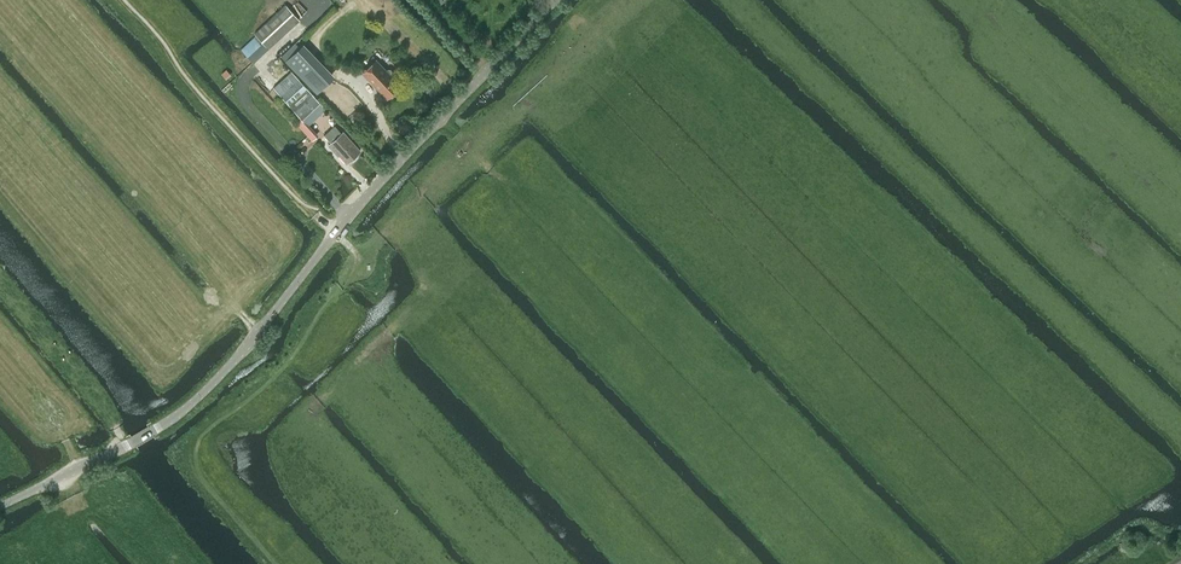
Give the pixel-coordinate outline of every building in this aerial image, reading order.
[(299,20),(298,18),(285,4),(254,33),(268,48),(299,20)] [(299,47),(285,59),(316,92),(330,79),(299,47)] [(375,59),(362,72),(387,97),(400,85),(392,77),(394,75),(394,73),(390,69),(388,69),(386,70),(375,59)] [(301,118),(308,126),(309,125),(326,109),(291,71),(273,87),(301,118)] [(308,126),(301,118),(296,123),(311,140),(318,135),(309,125),(308,126)] [(326,134),(324,135),(331,142),(329,145),(345,163),(348,161),(351,161),(354,158),(354,155),(360,150),(343,132),(342,133),(335,125),(326,134)]
